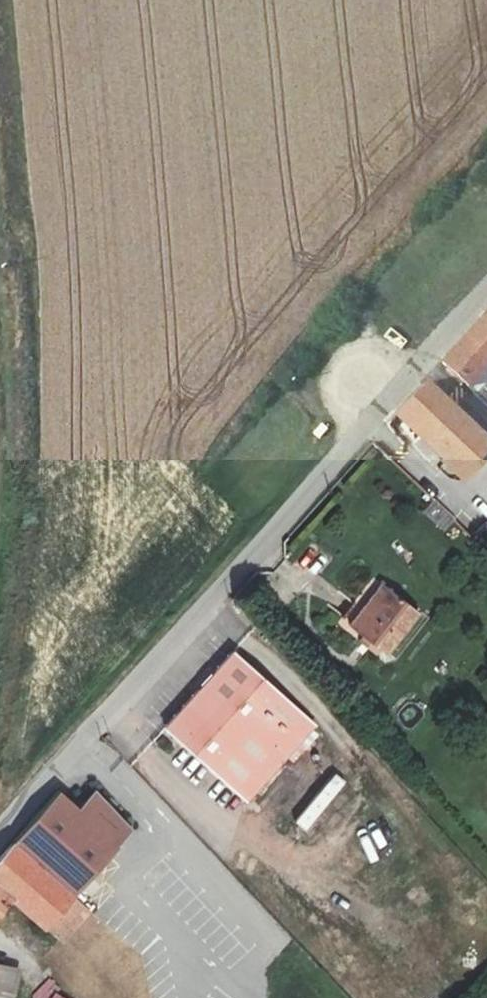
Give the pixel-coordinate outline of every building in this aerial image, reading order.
[(442,362),(469,386),(486,366),(486,313),(442,362)] [(424,383),(396,413),(407,425),(418,436),(432,421),(448,405),(424,383)] [(448,405),(432,421),(451,439),(466,423),(448,405)] [(396,413),(375,436),(377,438),(386,447),(407,425),(396,413)] [(397,458),(464,525),(486,500),(486,442),(466,423),(451,439),(432,421),(418,436),(397,458)] [(407,425),(386,447),(397,458),(418,436),(407,425)] [(433,501),(423,511),(444,531),(453,520),(433,501)] [(381,584),(348,625),(363,636),(378,649),(386,655),(418,613),(381,584)] [(363,636),(359,642),(374,654),(378,649),(363,636)] [(231,652),(165,728),(248,801),(314,726),(231,652)] [(343,759),(281,803),(297,825),(359,781),(343,759)] [(61,941),(90,910),(74,896),(96,871),(132,830),(98,791),(82,808),(65,793),(0,860),(0,906),(10,894),(61,941)] [(74,896),(90,910),(92,908),(112,885),(96,871),(74,896)] [(18,972),(0,968),(0,997),(12,997),(18,972)]
